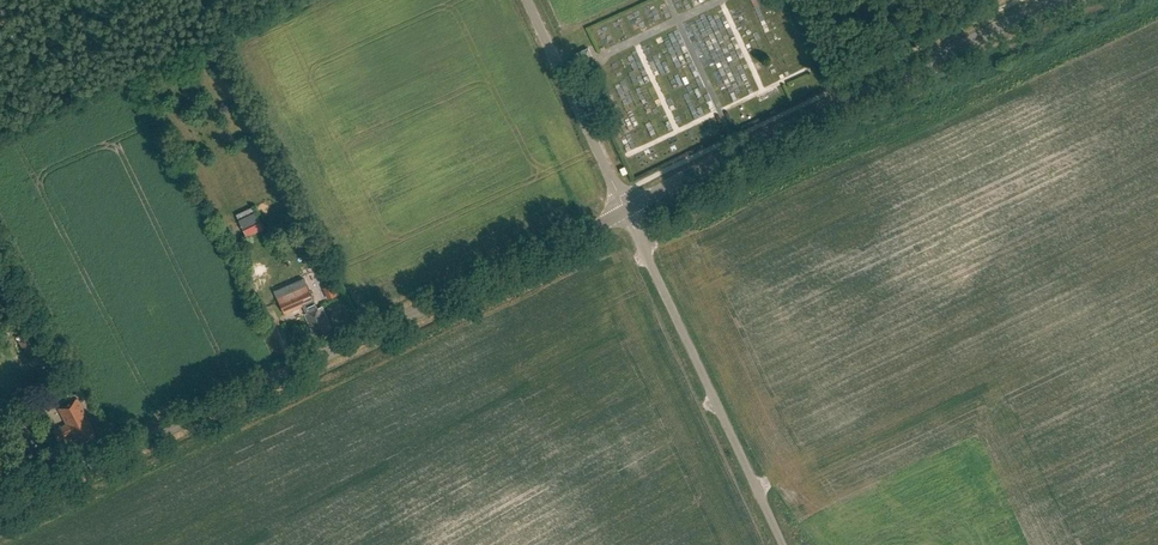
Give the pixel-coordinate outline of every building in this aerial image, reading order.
[(575,54),(579,63),(592,57),(588,48),(575,54)] [(239,221),(246,235),(262,227),(256,213),(239,221)] [(305,234),(300,236),(304,248),(310,246),(305,234)] [(286,286),(274,291),(277,298),(284,314),(303,306),(314,301),(304,278),(294,283),(297,290),(290,293),(286,286)] [(327,283),(319,286),(323,293),(330,290),(327,283)] [(319,299),(314,301),(303,306),(307,313),(305,314),(306,316),(314,333),(316,332),(318,337),(333,330),(323,309),(319,299)] [(67,424),(53,430),(58,440),(72,434),(75,440),(79,438),(81,442),(96,435),(78,398),(68,403),(59,408),(62,414),(67,424)]
